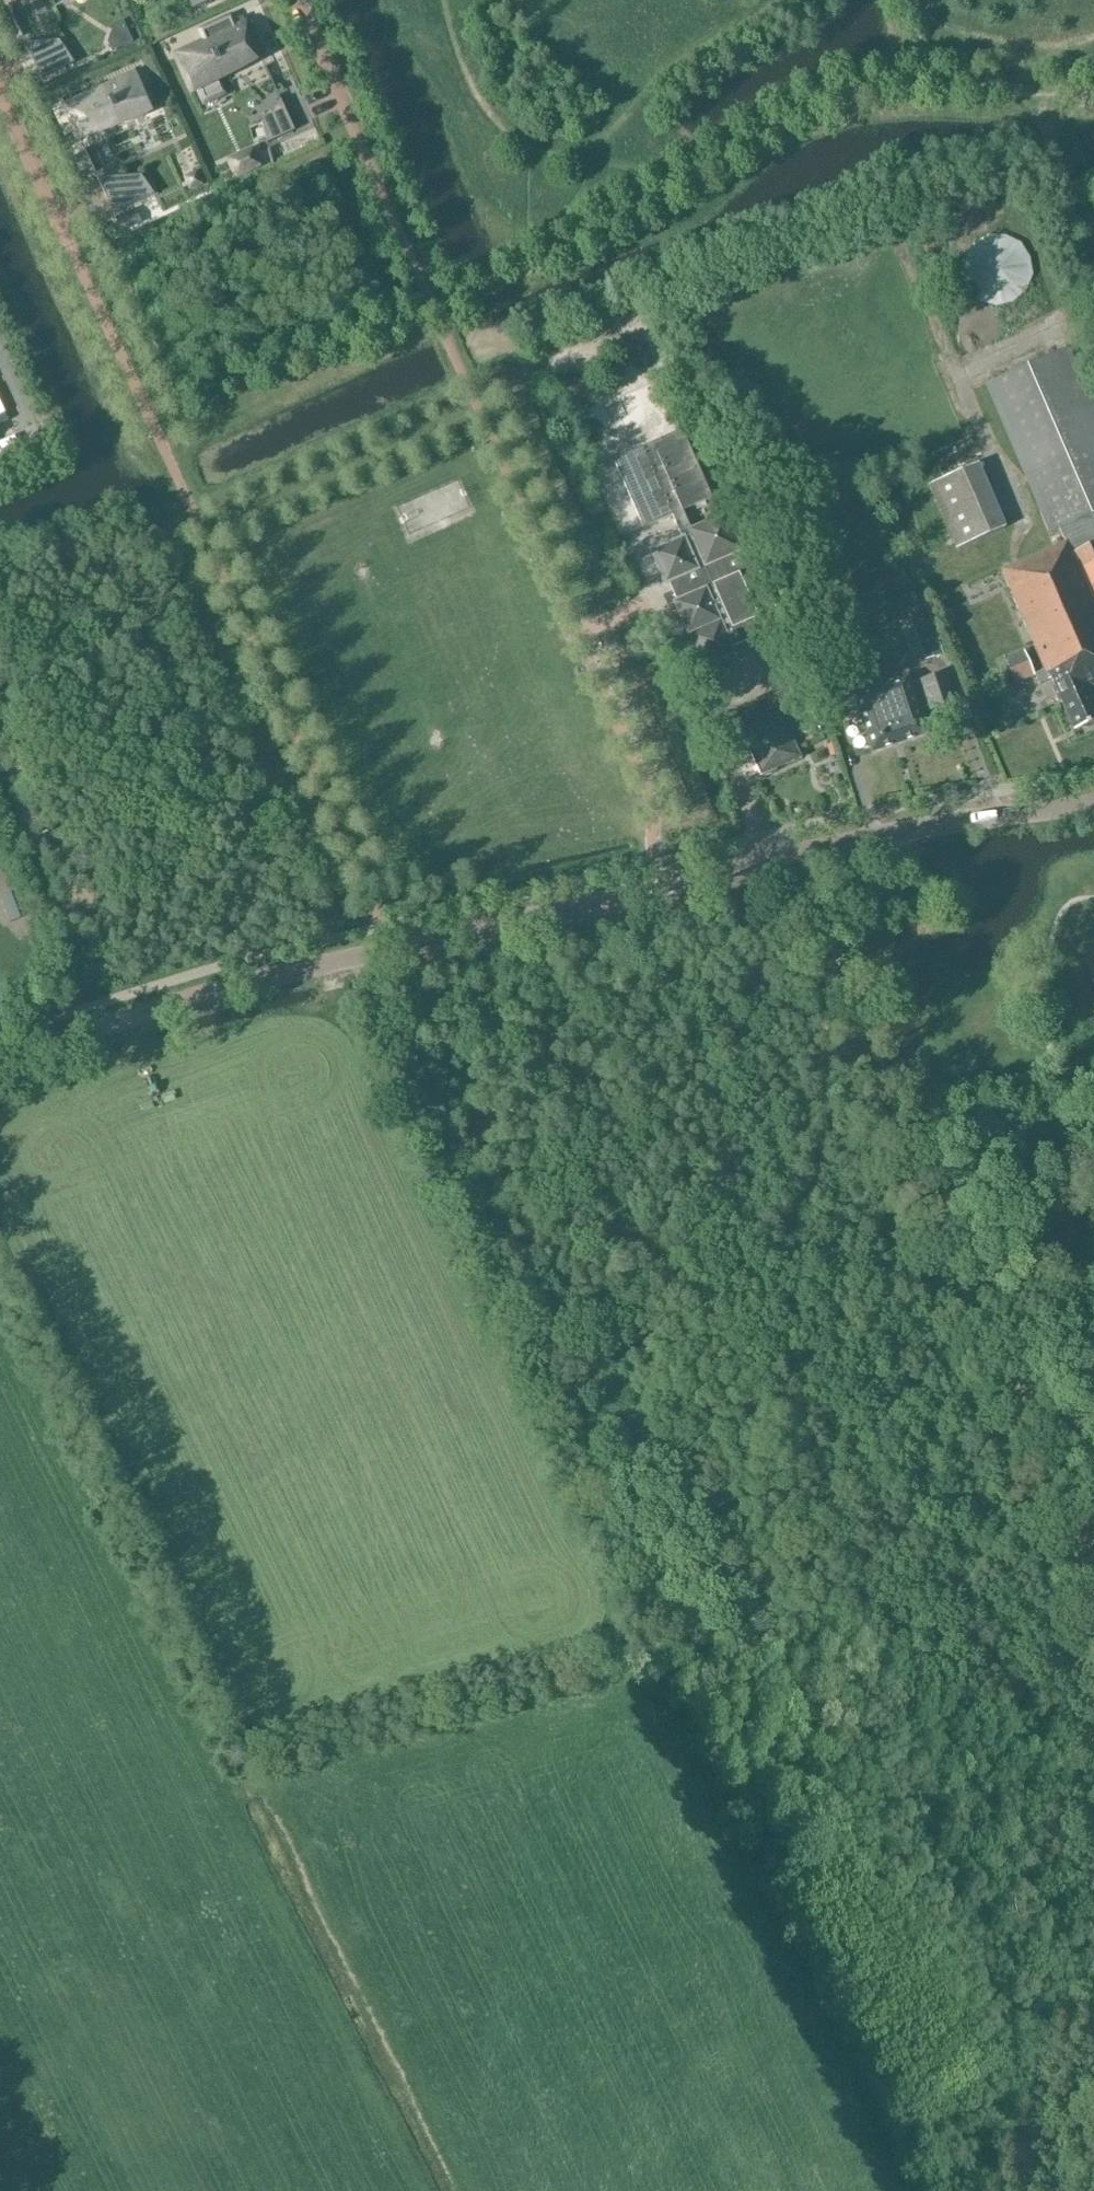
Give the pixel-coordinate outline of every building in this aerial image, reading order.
[(191,11),(213,0),(188,0),(191,11)] [(207,44),(177,57),(192,90),(195,88),(197,92),(222,80),(220,77),(261,58),(260,56),(265,53),(259,40),(254,43),(246,26),(227,35),(221,23),(201,32),(207,44)] [(42,78),(74,64),(59,42),(25,43),(42,78)] [(147,110),(150,109),(135,76),(105,90),(105,88),(86,97),(86,99),(66,108),(81,140),(122,122),(123,125),(149,114),(147,110)] [(268,143),(295,131),(281,101),(261,121),(268,143)] [(197,172),(183,179),(190,192),(203,186),(197,172)] [(98,178),(114,213),(154,195),(141,176),(98,178)] [(135,212),(116,220),(121,232),(140,223),(135,212)] [(1013,303),(1026,291),(1033,275),(1030,257),(1022,243),(1005,236),(989,235),(973,244),(963,258),(962,276),(967,291),(979,301),(997,307),(1013,303)] [(1091,514),(1093,513),(1093,410),(1068,349),(986,385),(1049,533),(1058,529),(1063,539),(1064,539),(1065,543),(1001,571),(1045,671),(1035,675),(1039,684),(1051,679),(1074,731),(1093,722),(1093,705),(1087,689),(1093,686),(1093,520),(1091,514)] [(6,411),(0,414),(0,424),(10,419),(6,411)] [(956,550),(1004,529),(976,464),(928,485),(956,550)] [(914,593),(899,598),(903,608),(918,604),(914,593)] [(914,628),(924,658),(941,652),(931,622),(914,628)] [(872,754),(904,743),(905,743),(902,732),(893,735),(883,705),(885,704),(880,687),(868,650),(846,656),(858,695),(853,696),(872,754)] [(1034,676),(1024,652),(1004,661),(1014,684),(1034,676)] [(918,710),(928,707),(930,711),(955,703),(945,674),(920,682),(925,695),(914,699),(907,678),(880,687),(885,704),(883,705),(893,735),(902,732),(905,743),(926,736),(918,710)] [(785,691),(733,714),(760,776),(801,759),(781,713),(792,708),(797,719),(813,712),(809,702),(814,700),(806,682),(785,691)]
